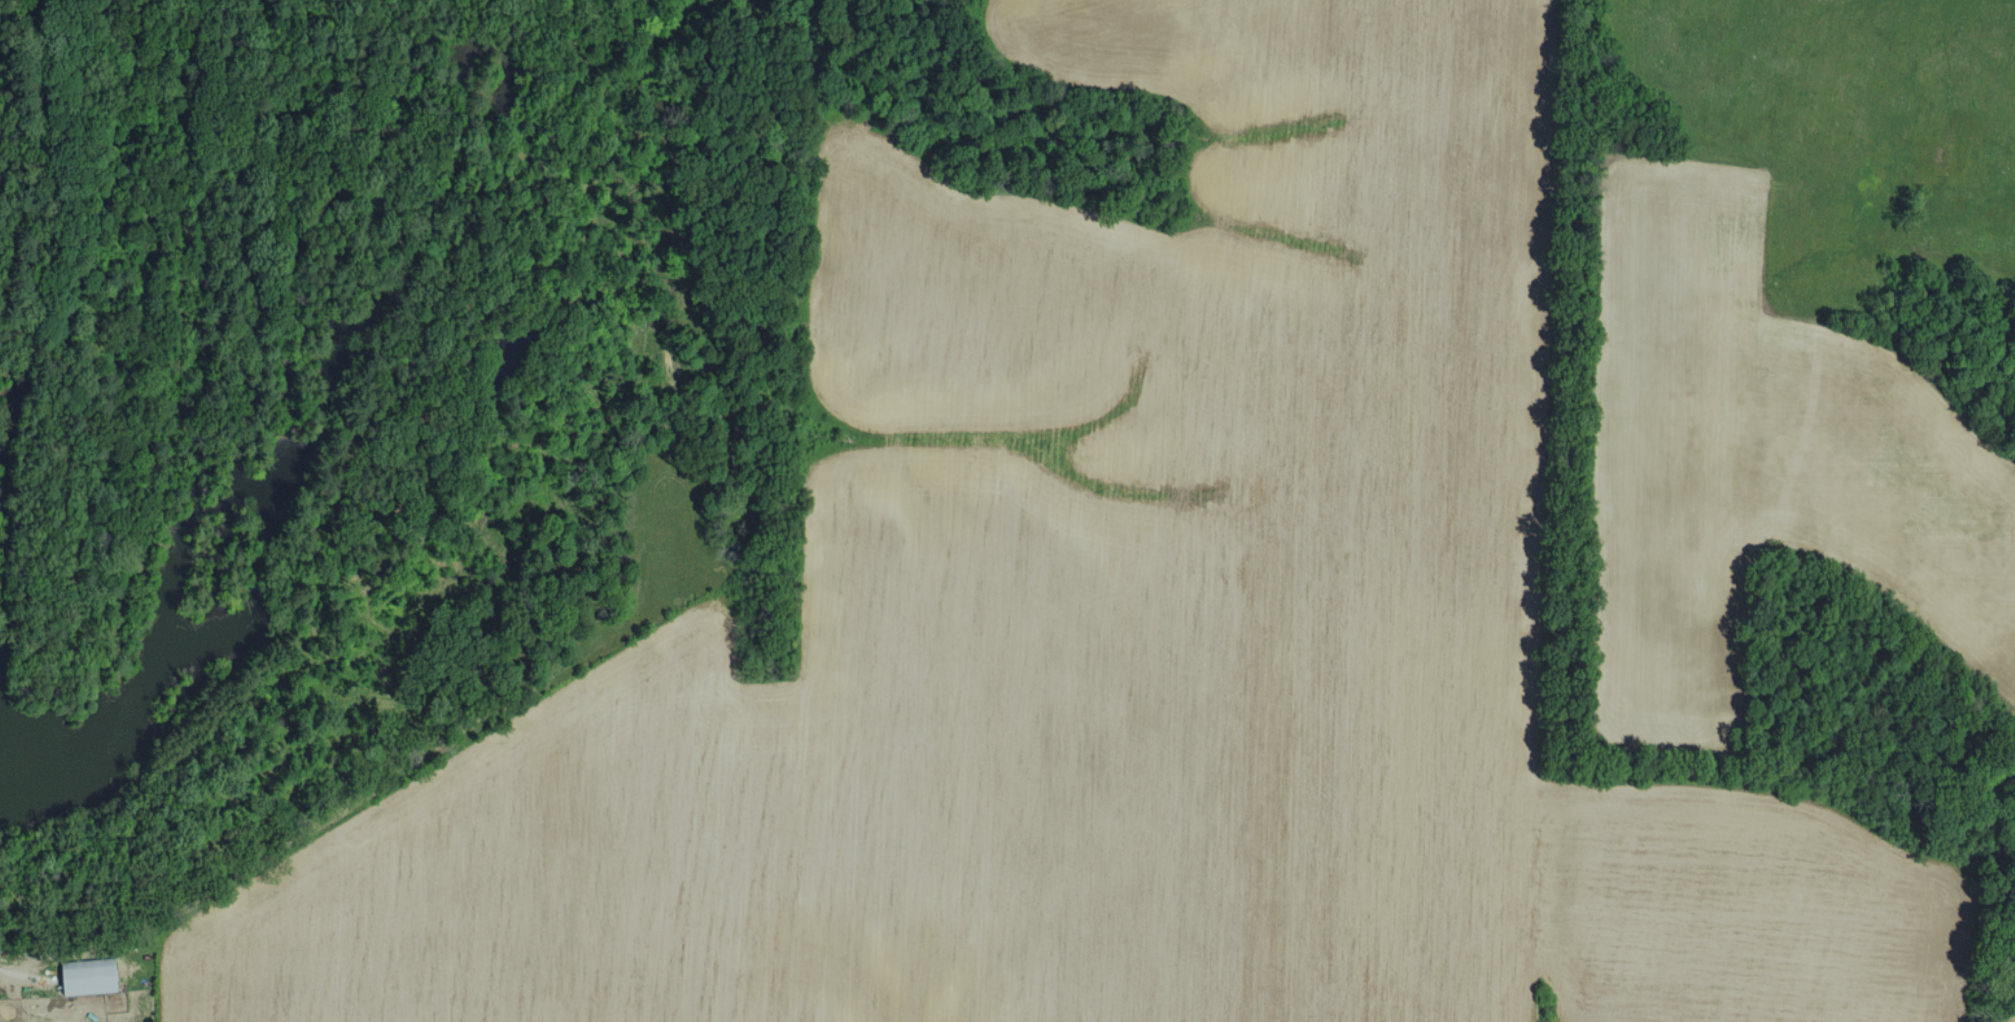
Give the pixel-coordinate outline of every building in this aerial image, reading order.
[(67,962),(69,993),(122,990),(121,960),(67,962)]
